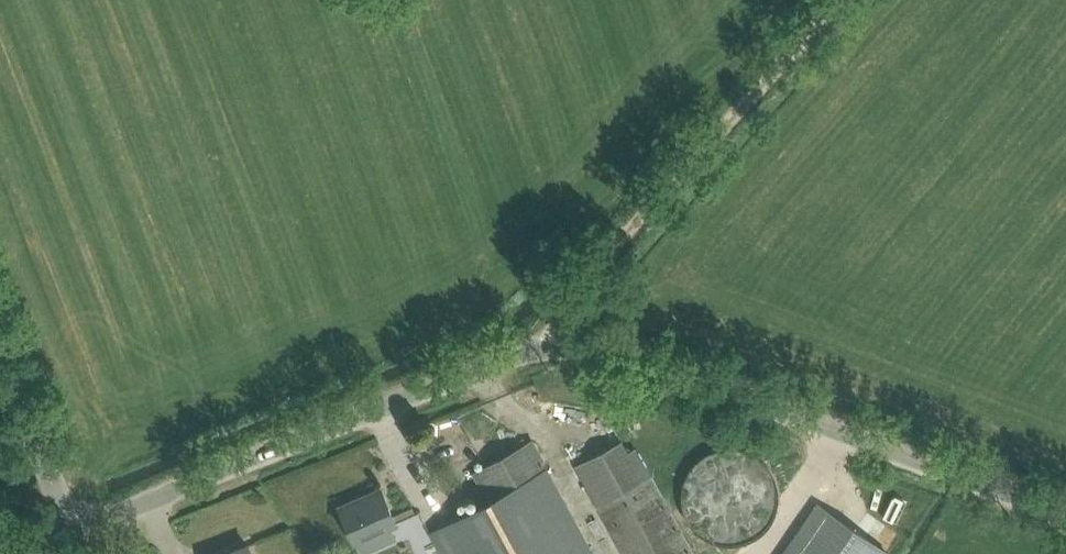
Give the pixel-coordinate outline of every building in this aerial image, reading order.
[(547,467),(532,440),(474,472),(488,500),(430,532),(442,553),(595,553),(558,487),(550,473),(547,467)] [(587,485),(625,553),(694,553),(636,448),(628,452),(622,441),(576,466),(587,485)] [(396,524),(392,514),(383,494),(360,504),(358,500),(340,509),(349,529),(353,541),(396,524)] [(887,553),(818,504),(783,553),(886,553),(887,553)] [(248,544),(223,553),(252,553),(248,544)]
